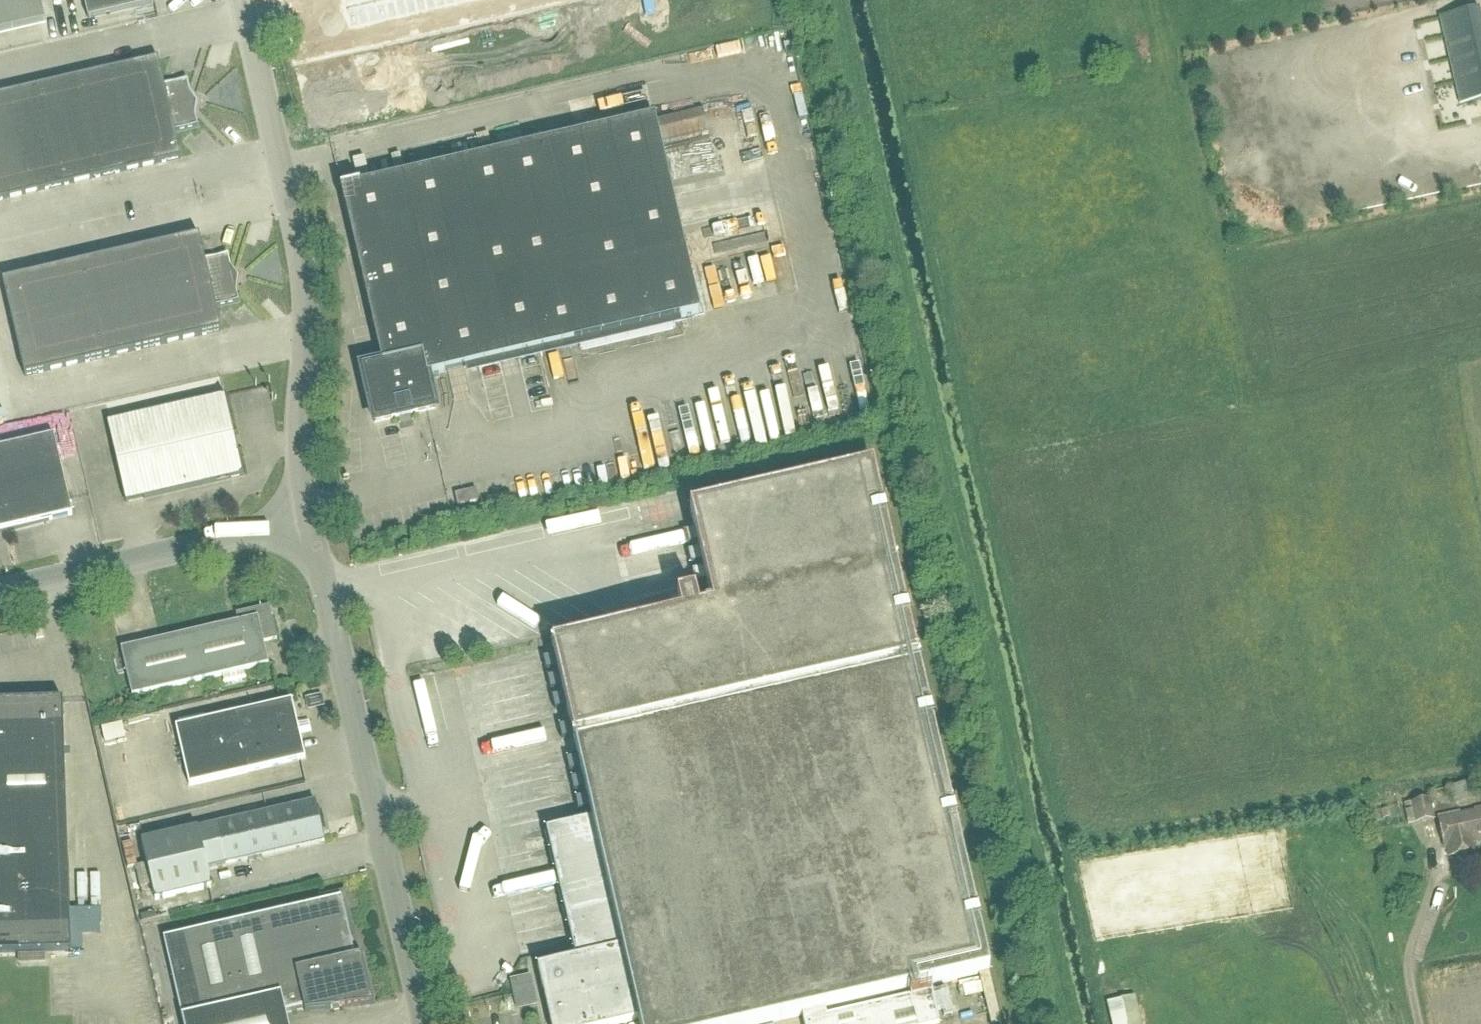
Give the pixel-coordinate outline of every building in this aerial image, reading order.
[(46,25),(40,0),(0,0),(0,35),(46,25)] [(154,5),(153,0),(83,0),(88,21),(154,5)] [(1443,20),(1464,108),(1480,104),(1480,12),(1443,20)] [(0,97),(0,202),(181,160),(175,134),(198,128),(196,117),(190,111),(188,101),(190,93),(188,82),(164,87),(158,60),(0,97)] [(655,119),(342,192),(382,366),(362,371),(375,425),(435,411),(428,378),(700,315),(655,119)] [(228,276),(231,268),(228,256),(205,262),(199,238),(3,283),(25,378),(221,333),(216,309),(239,303),(237,292),(231,286),(228,276)] [(112,424),(108,425),(126,505),(245,477),(227,398),(122,422),(120,415),(110,417),(112,424)] [(54,438),(19,447),(37,525),(72,517),(54,438)] [(19,447),(0,451),(0,534),(37,525),(19,447)] [(578,759),(567,762),(570,774),(581,771),(583,779),(571,781),(574,794),(585,791),(587,798),(576,801),(578,813),(590,810),(593,821),(546,832),(576,960),(538,969),(551,1023),(627,1023),(639,1021),(639,1023),(771,1023),(803,1017),(805,1023),(939,1023),(932,995),(826,1019),(825,1011),(990,974),(920,670),(873,469),(690,511),(713,610),(552,647),(555,658),(543,660),(546,673),(558,670),(559,677),(547,680),(550,692),(562,690),(564,697),(552,699),(555,712),(567,709),(571,726),(559,729),(562,742),(573,739),(578,759)] [(476,491),(455,496),(458,508),(479,503),(476,491)] [(132,699),(250,671),(269,667),(264,644),(277,641),(271,615),(262,609),(236,615),(238,623),(121,650),(132,699)] [(72,953),(64,702),(0,704),(0,955),(72,953)] [(306,761),(292,703),(234,716),(247,775),(306,761)] [(1450,790),(1453,806),(1480,800),(1480,784),(1480,782),(1450,788),(1450,790)] [(156,812),(171,808),(168,796),(152,800),(156,812)] [(1436,822),(1434,814),(1431,800),(1410,804),(1414,826),(1436,822)] [(325,843),(315,803),(142,843),(156,902),(212,888),(208,870),(325,843)] [(1447,853),(1449,861),(1477,855),(1475,846),(1480,845),(1480,810),(1437,821),(1445,853),(1447,853)] [(285,1013),(304,1009),(305,1014),(331,1011),(331,1006),(340,1004),(341,1007),(371,1000),(361,958),(355,959),(341,899),(164,940),(183,1023),(288,1023),(285,1013)] [(1112,1023),(1135,1023),(1133,1012),(1129,1013),(1126,1000),(1108,1004),(1112,1023)]
